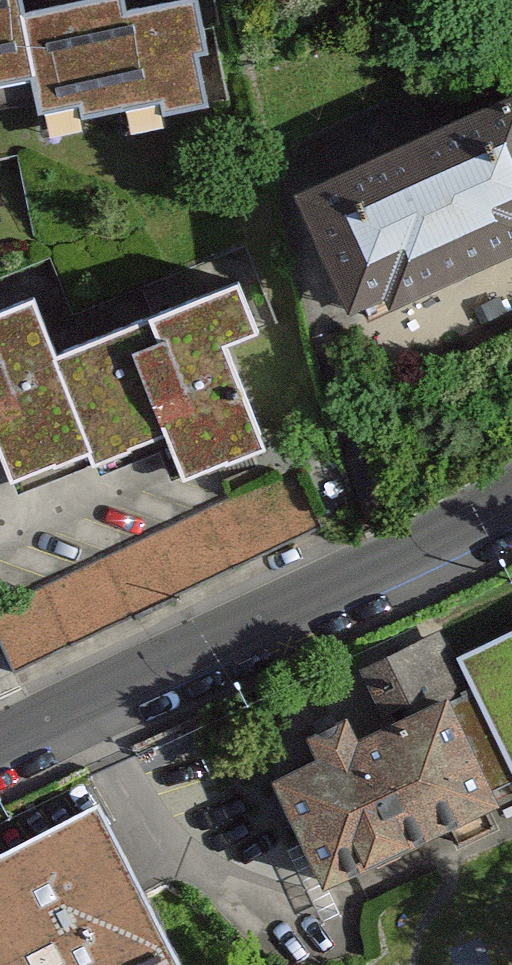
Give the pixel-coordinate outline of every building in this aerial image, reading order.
[(10,0),(0,0),(0,103),(29,98),(13,15),(10,0)] [(200,112),(190,60),(206,57),(196,5),(126,18),(123,0),(92,0),(13,15),(29,98),(35,127),(114,111),(117,128),(200,112)] [(314,206),(367,318),(511,250),(511,114),(314,206)] [(171,484),(264,448),(227,354),(262,340),(239,279),(40,357),(82,466),(153,438),(171,484)] [(18,302),(0,309),(0,490),(3,496),(82,466),(40,357),(18,302)] [(467,654),(511,748),(511,632),(467,654)] [(319,872),(501,785),(446,669),(363,709),(349,680),(303,702),(315,728),(262,754),(319,872)] [(0,844),(0,964),(187,964),(95,793),(0,844)]
